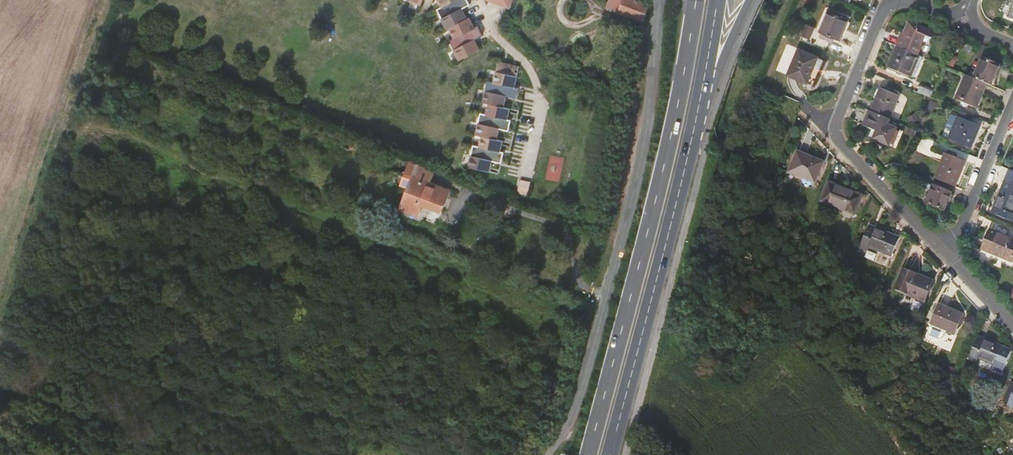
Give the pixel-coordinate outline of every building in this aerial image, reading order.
[(460,60),(479,51),(474,40),(483,36),(478,26),(475,27),(470,18),(468,19),(463,9),(470,5),(468,0),(439,0),(442,7),(437,10),(447,29),(450,28),(455,38),(450,40),(460,60)] [(645,20),(650,5),(637,0),(610,0),(607,8),(643,21),(644,20),(645,20)] [(843,39),(851,19),(832,11),(824,31),(843,39)] [(802,35),(811,38),(815,26),(806,22),(802,35)] [(898,46),(916,54),(923,39),(932,43),(935,36),(911,26),(905,39),(902,39),(898,46)] [(916,54),(898,46),(889,67),(912,77),(921,56),(916,54)] [(800,48),(787,79),(807,88),(815,71),(813,70),(815,66),(819,56),(800,48)] [(819,56),(815,66),(821,69),(825,59),(819,56)] [(1001,67),(984,60),(976,79),(990,85),(993,86),(1001,67)] [(494,82),(488,81),(483,102),(489,104),(487,114),(481,113),(476,135),(482,136),(479,146),(473,145),(468,167),(490,172),(492,161),(501,163),(504,152),(500,152),(503,141),(497,140),(499,129),(509,131),(511,120),(507,120),(510,109),(504,107),(506,97),(516,99),(518,88),(515,87),(520,66),(499,62),(497,72),(496,71),(494,82)] [(976,79),(968,76),(957,100),(979,110),(990,85),(976,79)] [(423,94),(430,97),(433,89),(426,87),(423,94)] [(872,111),(892,119),(901,96),(882,88),(872,111)] [(918,93),(933,99),(935,94),(920,88),(918,93)] [(977,126),(969,122),(972,115),(958,110),(946,138),(968,147),(977,126)] [(872,111),(871,111),(865,126),(878,131),(875,139),(889,145),(897,128),(889,125),(892,119),(872,111)] [(817,184),(825,164),(800,154),(792,173),(817,184)] [(936,178),(955,186),(965,162),(946,154),(936,178)] [(411,160),(401,184),(409,187),(401,208),(417,215),(422,203),(440,210),(446,192),(428,184),(434,168),(411,160)] [(518,193),(528,195),(530,182),(521,180),(518,193)] [(1007,184),(995,213),(1012,221),(1012,186),(1007,184)] [(854,216),(861,198),(830,185),(823,202),(854,216)] [(946,210),(953,193),(935,186),(928,202),(946,210)] [(901,239),(871,226),(862,248),(869,251),(871,247),(893,256),(901,239)] [(1012,260),(1012,240),(990,230),(977,260),(1007,273),(1012,260)] [(615,240),(608,237),(599,257),(607,260),(615,240)] [(925,305),(934,285),(905,273),(896,293),(925,305)] [(956,338),(965,318),(940,308),(931,327),(956,338)] [(1000,353),(1002,348),(980,339),(970,359),(977,363),(979,358),(1003,368),(1008,357),(1000,353)]
